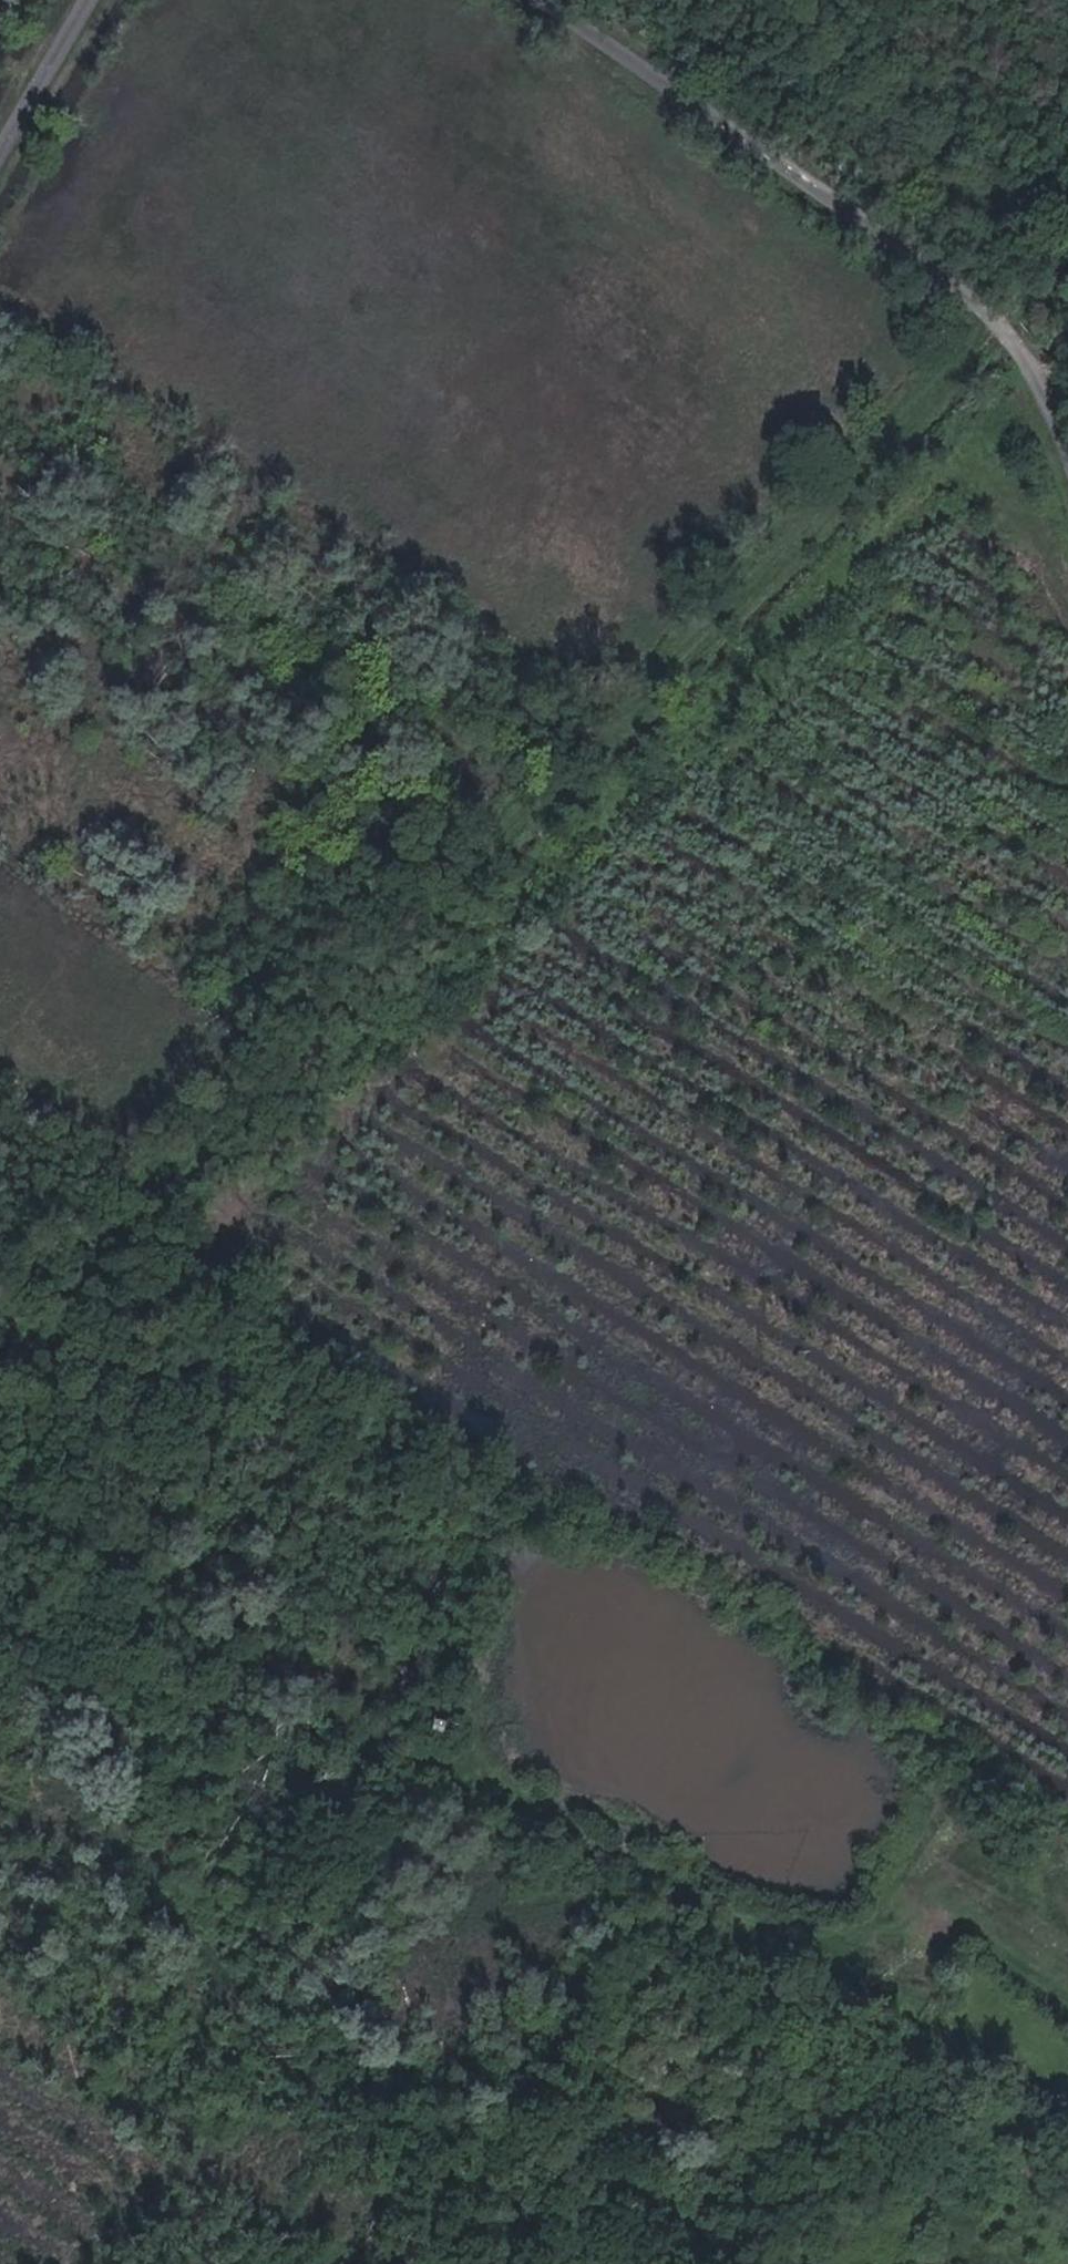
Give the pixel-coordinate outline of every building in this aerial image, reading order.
[(472,1650),(477,1652),(484,1656),(490,1644),(478,1637),(472,1650)]
